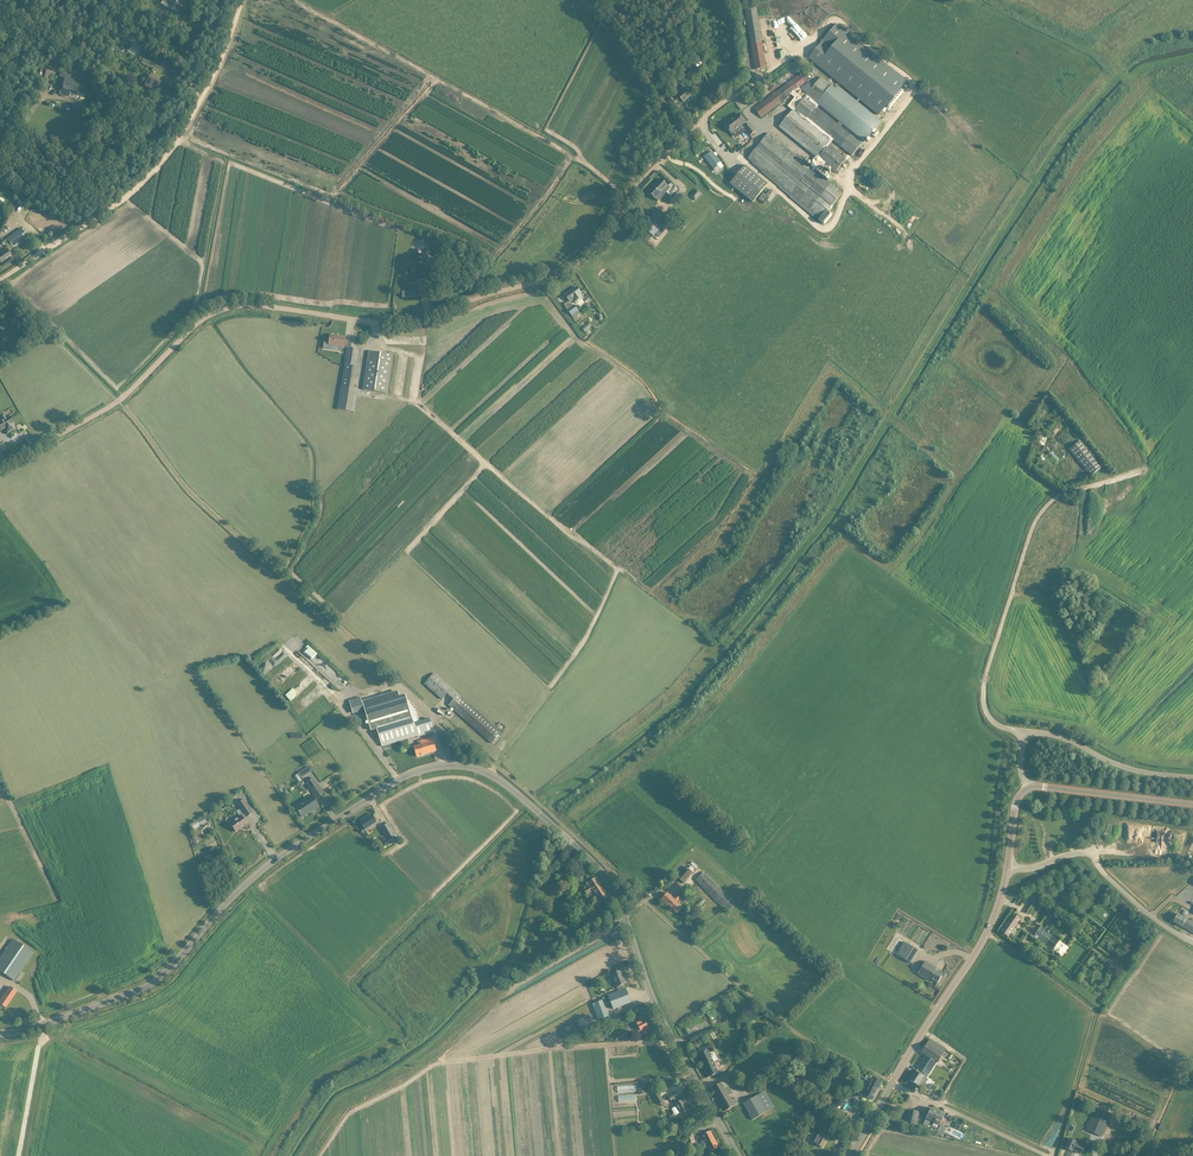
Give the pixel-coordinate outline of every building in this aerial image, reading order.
[(163,2),(161,5),(180,16),(183,9),(182,8),(182,6),(178,3),(179,0),(164,0),(163,2)] [(180,16),(177,26),(179,26),(185,28),(188,18),(191,9),(182,6),(182,8),(183,9),(180,16)] [(755,69),(766,68),(757,8),(746,10),(755,69)] [(830,32),(809,58),(879,115),(886,106),(890,108),(904,91),(901,88),(906,81),(839,26),(836,24),(830,32)] [(129,37),(127,40),(133,46),(135,44),(131,48),(137,55),(141,51),(145,48),(138,40),(135,42),(129,37)] [(186,65),(191,55),(182,50),(177,59),(186,65)] [(170,63),(165,60),(163,60),(160,67),(143,59),(141,63),(153,69),(149,76),(161,82),(162,82),(161,81),(164,73),(165,74),(167,70),(166,70),(167,68),(168,68),(170,63)] [(683,75),(686,79),(697,70),(694,66),(683,75)] [(47,80),(48,74),(49,70),(44,69),(44,70),(40,69),(39,70),(38,75),(39,76),(42,77),(42,78),(47,80)] [(109,71),(105,77),(112,81),(116,75),(109,71)] [(63,89),(61,94),(69,96),(70,89),(78,91),(77,94),(84,96),(85,91),(89,92),(93,74),(87,73),(85,82),(74,80),(75,74),(66,72),(66,74),(65,78),(63,89)] [(815,165),(811,170),(811,169),(768,133),(748,158),(753,162),(752,164),(762,172),(761,172),(780,187),(779,188),(790,197),(822,224),(823,223),(825,224),(832,215),(827,211),(842,193),(814,171),(819,165),(822,167),(824,164),(832,170),(835,173),(845,160),(846,159),(829,145),(833,140),(852,156),(861,145),(862,144),(841,126),(842,124),(864,142),(871,134),(875,138),(879,133),(875,129),(881,122),(838,86),(830,96),(826,93),(831,86),(821,77),(814,87),(808,82),(810,80),(808,76),(804,72),(802,74),(801,73),(754,109),(761,118),(790,96),(791,95),(794,98),(787,107),(792,111),(779,126),(783,129),(816,157),(812,161),(815,165)] [(144,85),(151,89),(157,91),(161,82),(149,76),(144,85)] [(660,79),(656,84),(662,89),(666,84),(660,79)] [(685,89),(681,93),(678,96),(674,99),(672,97),(669,101),(674,106),(677,103),(681,99),(683,102),(691,96),(685,89)] [(725,125),(728,129),(731,133),(736,130),(746,123),(739,113),(732,118),(733,119),(731,120),(730,120),(725,125)] [(756,131),(750,124),(744,128),(750,135),(756,131)] [(102,136),(104,140),(106,146),(121,140),(120,137),(117,130),(102,136)] [(708,154),(704,157),(714,169),(718,167),(717,165),(720,162),(712,152),(708,155),(708,154)] [(753,202),(768,184),(745,165),(730,184),(753,202)] [(661,179),(648,192),(655,199),(658,202),(666,193),(671,197),(678,189),(671,184),(669,186),(661,179)] [(697,190),(691,196),(695,200),(701,194),(697,190)] [(658,209),(642,228),(654,237),(669,218),(658,209)] [(25,233),(21,228),(7,239),(3,242),(7,247),(6,248),(6,247),(0,252),(0,262),(1,263),(12,256),(9,251),(13,248),(14,248),(28,238),(25,233)] [(423,249),(413,250),(418,280),(427,279),(423,249)] [(402,288),(402,292),(403,298),(412,296),(415,295),(415,296),(420,295),(419,289),(418,286),(409,287),(409,282),(403,283),(404,288),(402,288)] [(570,302),(573,300),(576,303),(577,304),(579,304),(583,301),(584,300),(584,298),(581,294),(582,294),(577,287),(571,291),(565,295),(570,302)] [(575,306),(568,311),(572,316),(574,318),(581,313),(579,311),(575,306)] [(588,334),(593,329),(590,325),(584,329),(588,334)] [(323,348),(329,349),(339,351),(339,347),(344,348),(344,343),(345,337),(341,336),(341,337),(331,336),(331,335),(330,341),(330,342),(324,341),(323,348)] [(337,410),(354,412),(358,389),(353,388),(359,350),(347,348),(342,386),(341,386),(337,410)] [(387,393),(388,387),(392,361),(393,355),(369,351),(368,357),(364,383),(363,389),(387,393)] [(1050,400),(1036,420),(1039,422),(1053,402),(1050,400)] [(0,416),(0,428),(1,430),(5,428),(6,429),(6,430),(7,432),(6,433),(6,434),(14,429),(16,432),(13,425),(9,418),(6,420),(3,415),(0,416)] [(1040,444),(1045,447),(1049,440),(1043,437),(1040,444)] [(1080,441),(1069,450),(1070,450),(1073,455),(1089,474),(1091,476),(1102,467),(1080,441)] [(1056,464),(1061,461),(1056,452),(1051,455),(1056,464)] [(1073,598),(1069,602),(1074,607),(1079,602),(1075,598),(1080,594),(1075,589),(1069,594),(1073,598)] [(338,671),(307,644),(300,653),(331,680),(338,671)] [(425,684),(442,699),(447,694),(453,699),(448,705),(492,743),(501,732),(434,673),(425,684)] [(419,721),(415,707),(399,694),(398,690),(362,701),(360,697),(349,700),(353,713),(364,710),(370,730),(376,728),(382,746),(434,732),(430,718),(419,721)] [(440,734),(445,748),(454,746),(449,731),(440,734)] [(432,737),(420,741),(417,741),(418,745),(414,747),(417,757),(437,751),(432,737)] [(303,779),(302,778),(312,771),(309,766),(299,773),(294,776),(299,782),(303,779)] [(314,778),(313,778),(305,783),(306,783),(316,799),(324,794),(321,789),(314,778)] [(319,807),(312,797),(311,795),(303,800),(303,801),(295,807),(298,813),(302,818),(312,811),(313,811),(319,807)] [(253,813),(250,808),(244,799),(237,804),(244,814),(229,823),(232,827),(235,832),(247,824),(243,818),(245,817),(246,818),(253,813)] [(361,822),(366,830),(377,823),(372,814),(367,817),(368,818),(361,822)] [(388,840),(396,835),(389,823),(380,828),(388,840)] [(203,832),(202,832),(205,829),(203,826),(200,829),(200,828),(192,833),(194,838),(203,832)] [(676,876),(684,883),(692,873),(684,866),(676,876)] [(696,880),(728,913),(736,905),(703,872),(696,880)] [(593,892),(600,904),(610,898),(596,877),(596,878),(594,875),(591,876),(593,880),(587,884),(589,886),(583,890),(587,896),(593,892)] [(662,899),(677,913),(683,907),(677,901),(680,898),(677,895),(674,899),(667,893),(662,899)] [(1032,894),(1029,900),(1037,903),(1039,897),(1032,894)] [(594,904),(588,896),(580,901),(586,910),(594,904)] [(1011,934),(1013,935),(1017,930),(1015,928),(1021,919),(1013,913),(1000,932),(1009,937),(1011,934)] [(1192,933),(1192,919),(1191,922),(1179,914),(1174,922),(1192,933)] [(1074,919),(1071,922),(1078,928),(1081,924),(1074,919)] [(1052,951),(1060,940),(1041,926),(1033,937),(1052,951)] [(934,955),(942,943),(920,929),(913,942),(934,955)] [(21,971),(33,953),(13,939),(7,948),(0,958),(0,971),(14,981),(21,971)] [(920,952),(903,942),(896,954),(912,964),(920,952)] [(884,971),(895,978),(906,962),(894,954),(884,971)] [(935,970),(936,968),(925,961),(917,974),(929,981),(930,978),(937,983),(942,975),(935,970)] [(897,979),(913,989),(919,980),(914,977),(917,973),(913,970),(912,972),(905,967),(897,979)] [(608,995),(613,1009),(631,1002),(626,989),(628,988),(626,983),(627,983),(625,978),(624,979),(620,971),(612,974),(618,991),(608,995)] [(17,991),(9,986),(0,999),(0,1004),(6,1008),(17,991)] [(601,1000),(592,1004),(599,1021),(608,1017),(601,1000)] [(641,1031),(642,1031),(644,1035),(648,1033),(646,1029),(649,1027),(645,1020),(642,1022),(640,1018),(635,1021),(641,1031)] [(619,1034),(622,1041),(631,1037),(628,1030),(619,1034)] [(769,1037),(766,1031),(760,1034),(763,1040),(769,1037)] [(727,1039),(722,1041),(727,1051),(731,1049),(727,1039)] [(910,1080),(918,1085),(923,1077),(926,1079),(936,1062),(938,1063),(946,1050),(934,1042),(929,1039),(921,1052),(926,1055),(910,1080)] [(699,1053),(702,1060),(699,1061),(707,1078),(726,1070),(723,1064),(720,1066),(714,1051),(709,1053),(707,1049),(699,1053)] [(867,1075),(865,1079),(870,1082),(864,1095),(873,1100),(882,1082),(869,1076),(867,1075)] [(712,1088),(725,1111),(738,1104),(735,1097),(732,1099),(729,1096),(732,1094),(725,1081),(712,1088)] [(638,1085),(639,1095),(646,1094),(645,1084),(638,1085)] [(775,1107),(765,1091),(743,1103),(752,1120),(775,1107)] [(673,1100),(681,1114),(689,1110),(683,1100),(679,1102),(676,1097),(678,1096),(676,1092),(670,1095),(668,1097),(670,1100),(671,1100),(673,1100)] [(653,1096),(658,1105),(664,1102),(659,1093),(653,1096)] [(859,1109),(863,1102),(856,1098),(852,1106),(859,1109)] [(810,1106),(807,1111),(812,1114),(813,1113),(819,1116),(821,1113),(814,1109),(815,1109),(810,1106)] [(1097,1107),(1086,1130),(1101,1137),(1112,1114),(1097,1107)] [(935,1118),(938,1112),(931,1108),(923,1125),(927,1127),(931,1120),(933,1122),(935,1118)] [(915,1129),(918,1118),(919,1112),(908,1109),(904,1126),(915,1129)] [(940,1125),(945,1115),(938,1112),(935,1118),(933,1122),(934,1122),(929,1131),(935,1133),(937,1130),(934,1129),(937,1124),(940,1125)] [(821,1127),(813,1142),(823,1148),(827,1139),(821,1136),(825,1129),(821,1127)] [(705,1148),(708,1147),(710,1152),(719,1147),(710,1131),(702,1135),(704,1139),(701,1141),(705,1148)] [(696,1145),(693,1133),(686,1134),(688,1147),(696,1145)] [(1073,1150),(1081,1154),(1084,1147),(1076,1143),(1076,1142),(1070,1139),(1065,1148),(1072,1151),(1073,1150)]
